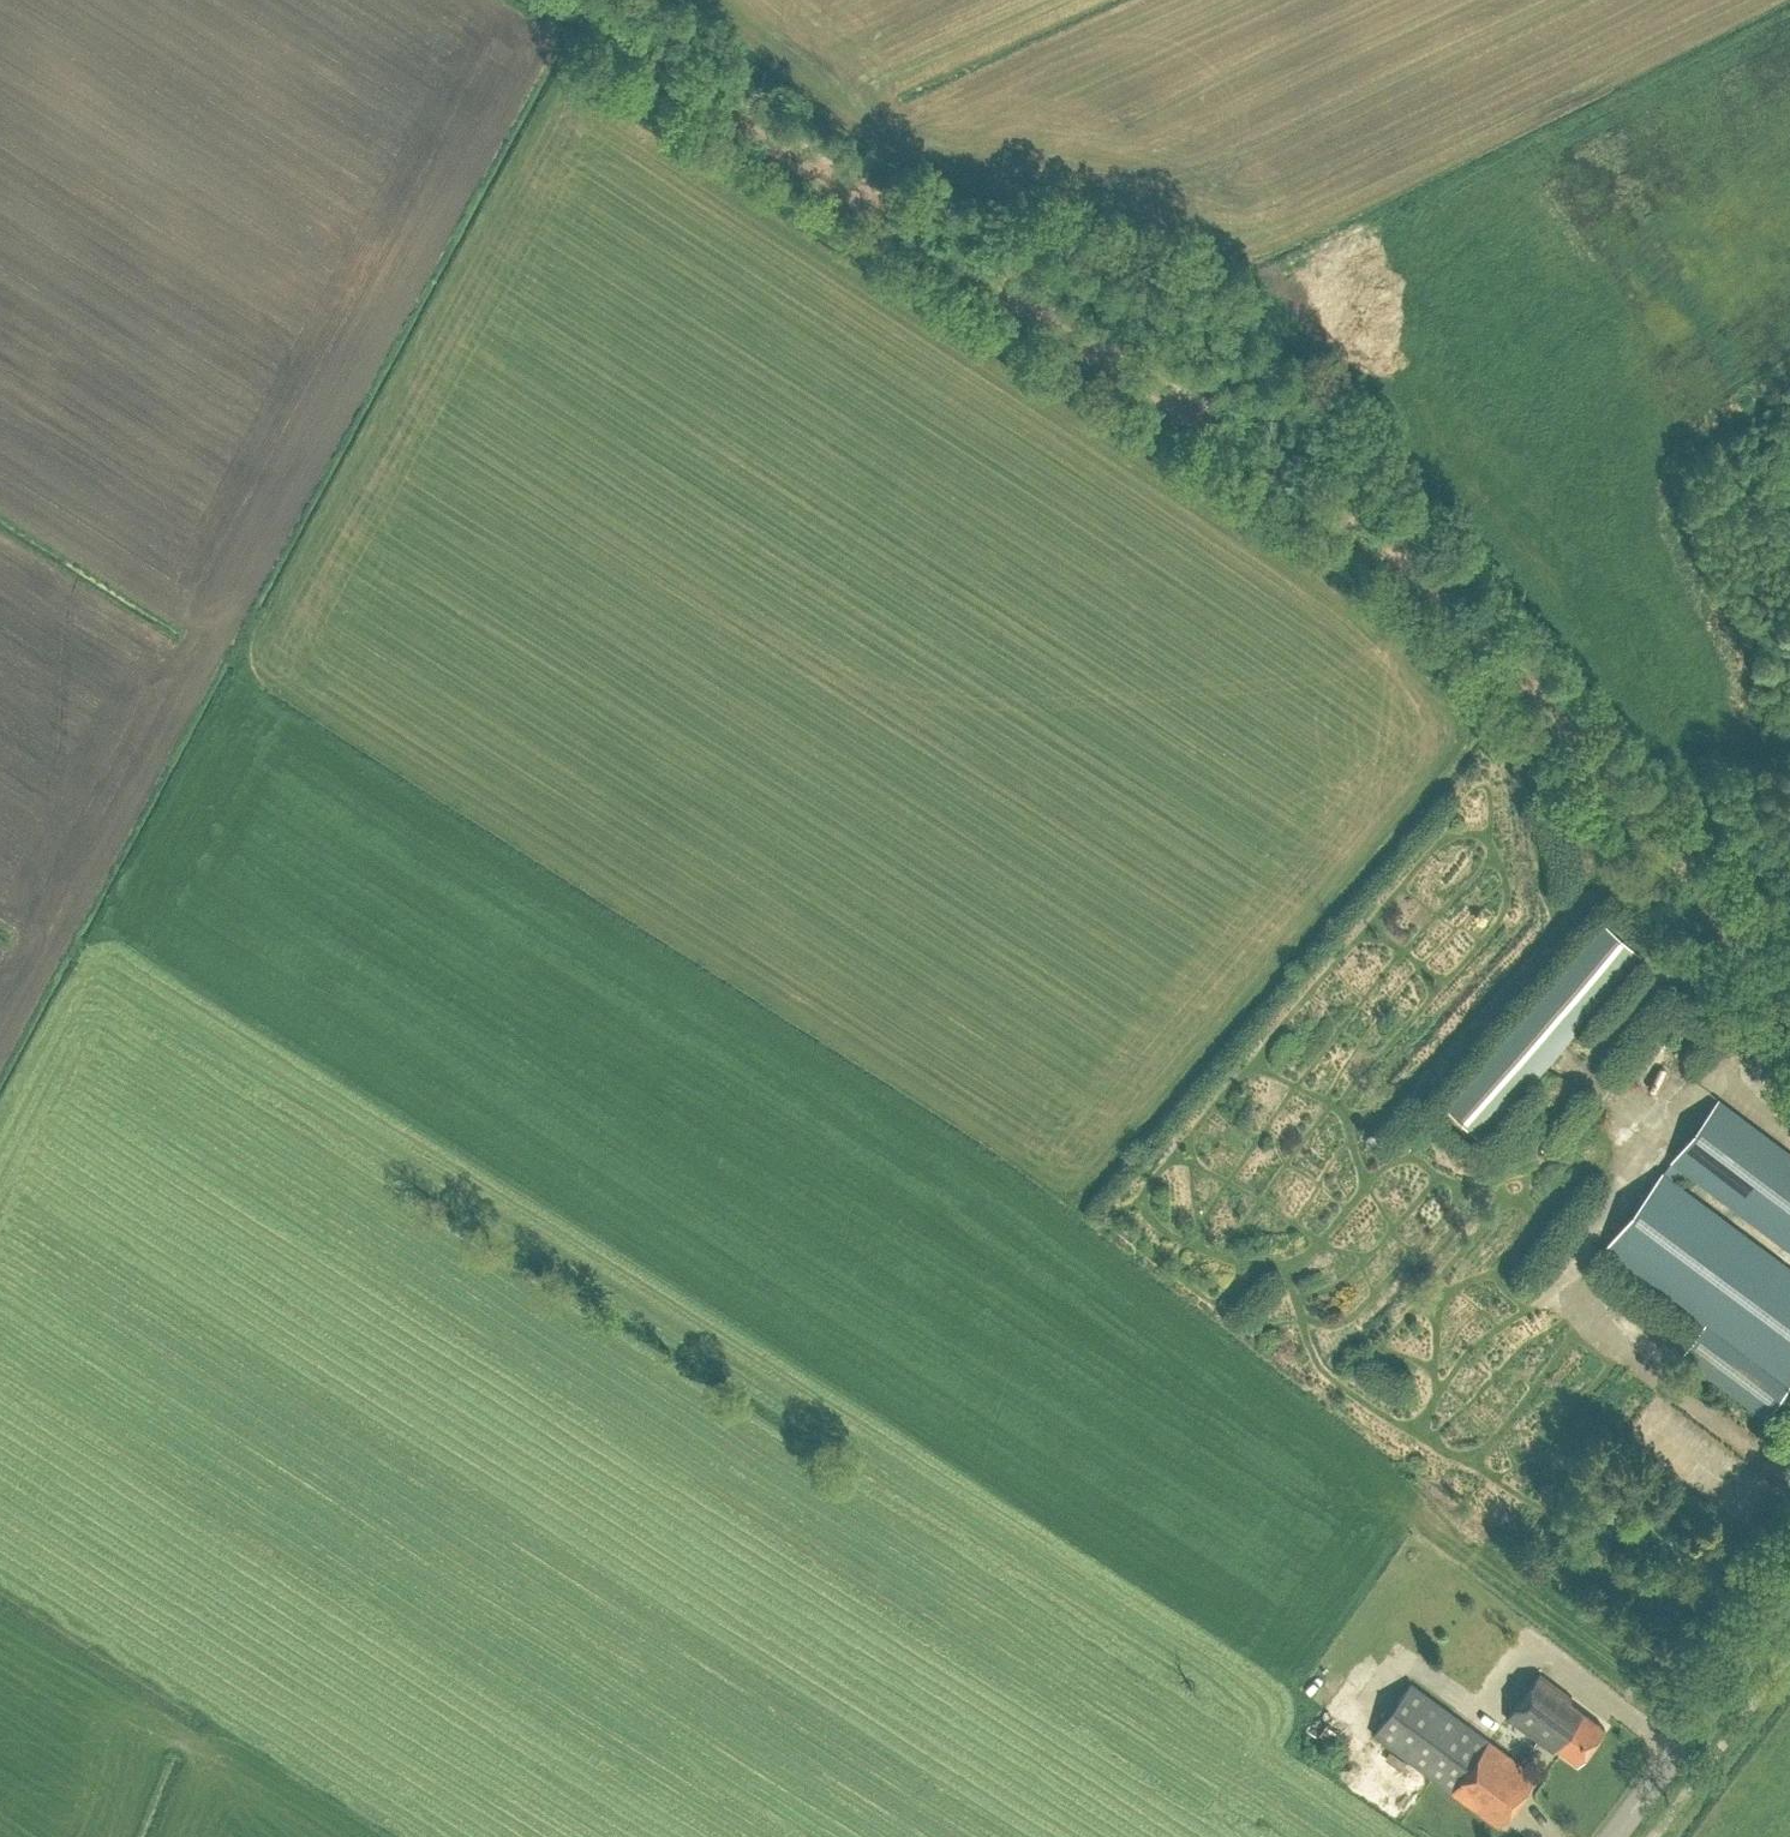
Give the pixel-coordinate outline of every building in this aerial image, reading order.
[(1481,1138),(1641,954),(1600,918),(1440,1102),(1481,1138)] [(1717,1099),(1637,1204),(1624,1195),(1598,1229),(1608,1237),(1602,1244),(1703,1322),(1680,1352),(1764,1415),(1789,1380),(1789,1267),(1674,1179),(1683,1167),(1789,1249),(1789,1155),(1717,1099)] [(1576,1762),(1604,1726),(1568,1699),(1571,1695),(1539,1671),(1506,1716),(1552,1751),(1555,1747),(1576,1762)] [(1536,1773),(1410,1681),(1363,1746),(1381,1760),(1391,1746),(1449,1789),(1444,1796),(1458,1807),(1463,1800),(1498,1825),(1536,1773)]
